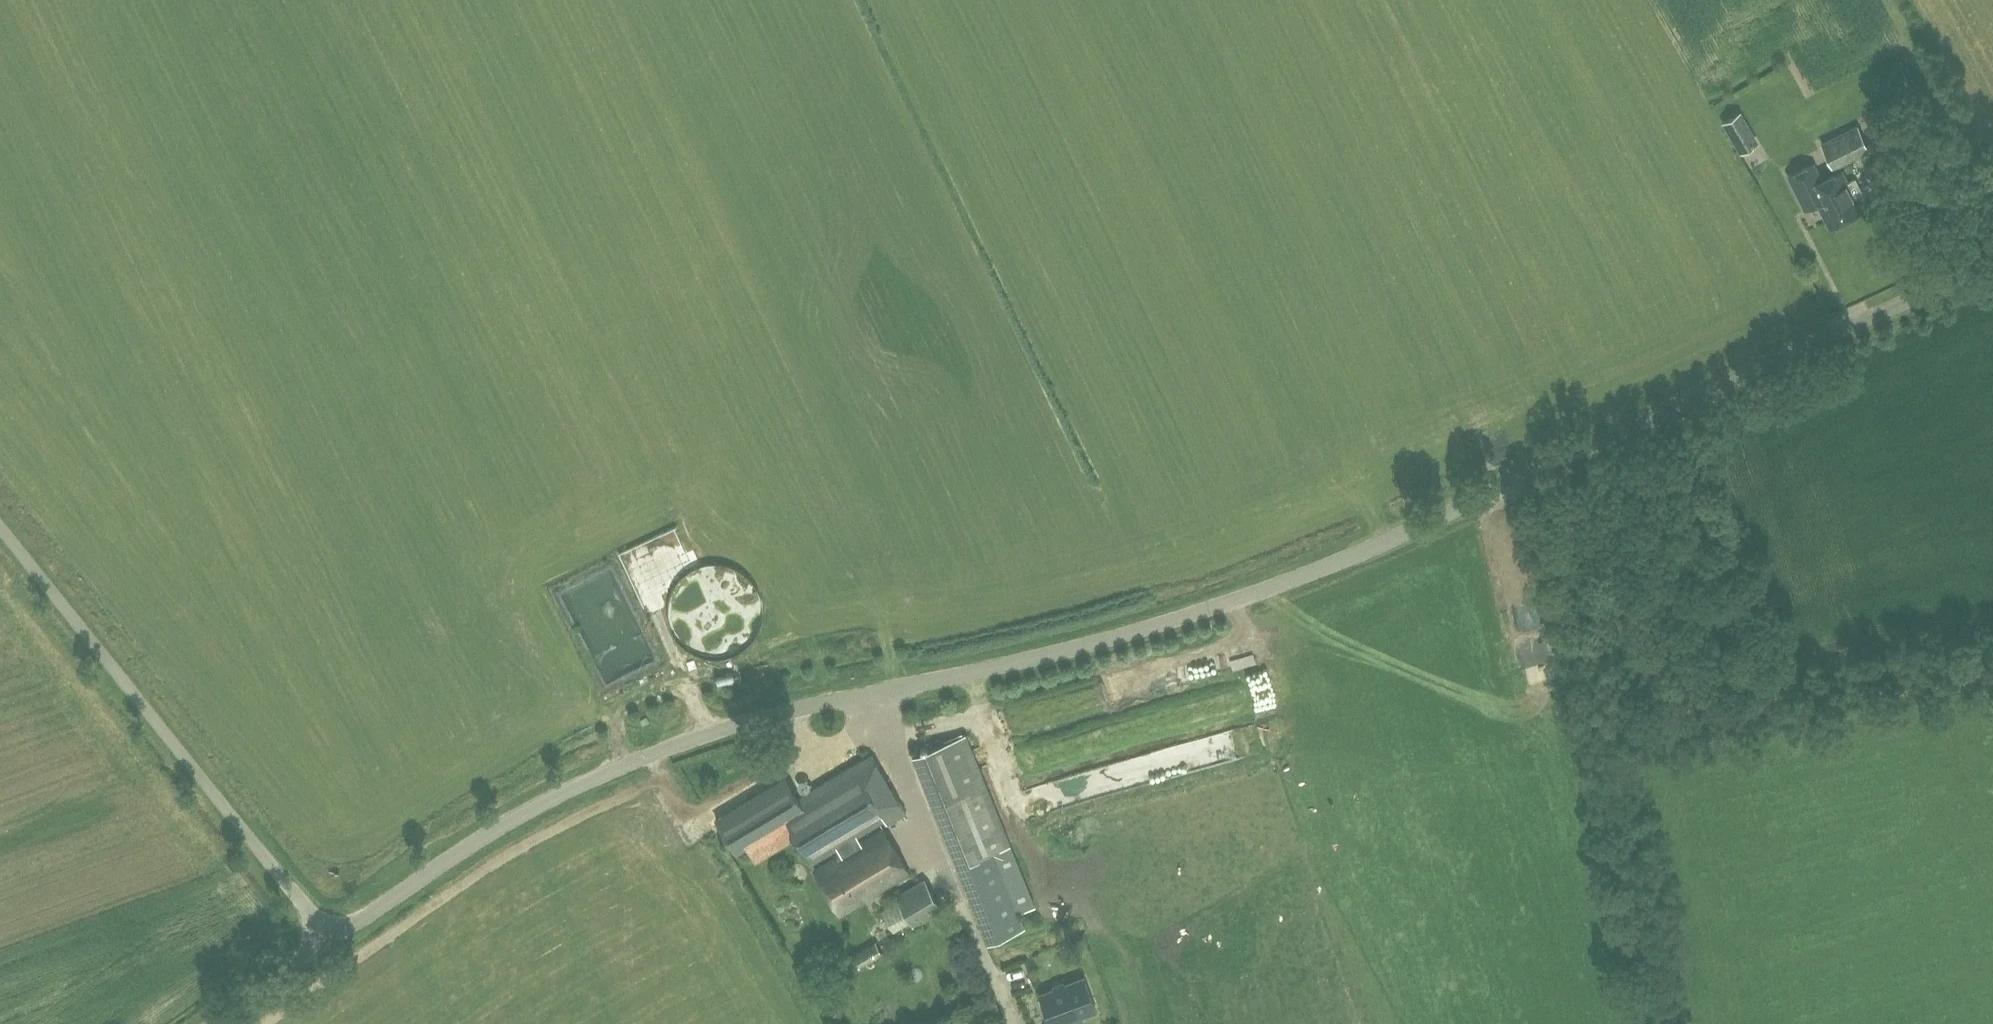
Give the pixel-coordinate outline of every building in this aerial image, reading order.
[(1737,115),(1723,123),(1732,138),(1746,130),(1737,115)] [(1837,168),(1872,151),(1860,126),(1852,130),(1823,144),(1837,168)] [(1823,181),(1814,163),(1789,176),(1805,209),(1818,203),(1830,226),(1861,211),(1841,172),(1823,181)] [(989,943),(1027,928),(996,852),(1012,846),(966,735),(913,757),(989,943)] [(889,824),(892,822),(907,813),(873,754),(756,822),(766,838),(774,833),(780,843),(791,837),(789,835),(794,832),(813,863),(838,849),(841,855),(815,870),(840,914),(909,873),(884,830),(861,843),(858,837),(886,820),(889,824)] [(913,925),(941,909),(925,881),(901,895),(903,899),(882,911),(894,932),(911,922),(913,925)] [(883,954),(876,941),(852,955),(860,968),(883,954)] [(1094,1009),(1083,979),(1043,994),(1054,1023),(1056,1023),(1094,1009)]
